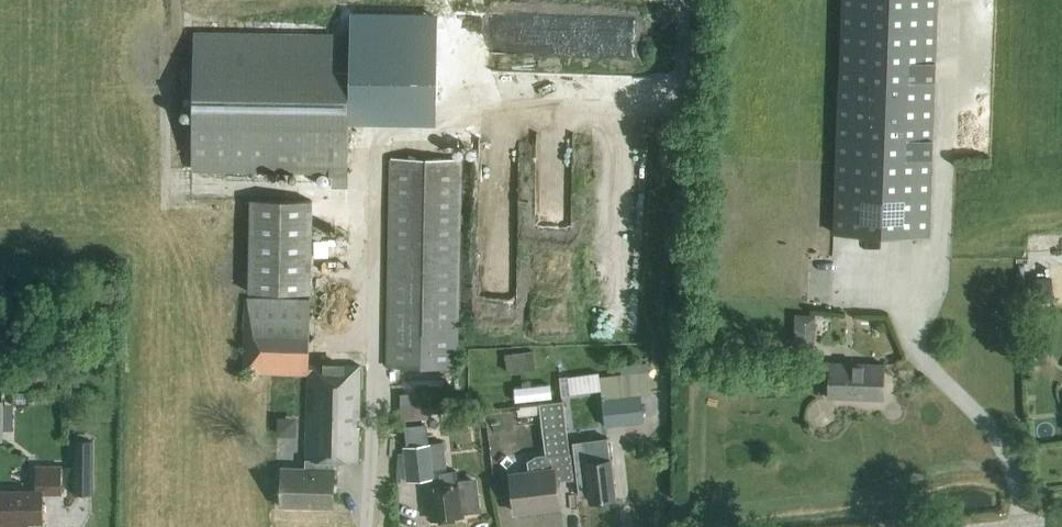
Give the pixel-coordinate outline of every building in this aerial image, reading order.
[(834,233),(928,237),(938,0),(843,0),(834,233)] [(195,37),(194,72),(193,168),(346,170),(349,40),(195,37)] [(392,159),(391,197),(388,367),(455,369),(459,160),(392,159)] [(251,201),(250,222),(249,292),(310,293),(312,202),(251,201)] [(1051,276),(1032,278),(1034,302),(1053,300),(1051,276)] [(282,467),(281,505),(333,507),(334,463),(358,464),(361,365),(309,364),(311,300),(245,298),(243,374),(308,376),(305,467),(282,467)] [(798,339),(817,339),(818,311),(799,310),(798,339)] [(819,312),(820,328),(832,327),(831,311),(819,312)] [(505,355),(507,374),(536,370),(533,351),(505,355)] [(830,363),(828,398),(883,399),(885,365),(830,363)] [(601,391),(601,396),(602,400),(601,400),(604,428),(644,423),(640,396),(651,395),(648,371),(604,376),(599,377),(601,391)] [(601,391),(599,377),(604,376),(604,372),(567,377),(569,395),(601,391)] [(400,394),(400,421),(406,421),(422,420),(427,420),(427,394),(400,394)] [(539,404),(539,405),(545,455),(527,457),(529,472),(510,475),(515,511),(559,506),(556,482),(573,480),(571,459),(570,459),(563,401),(539,404)] [(3,442),(3,431),(13,431),(14,404),(3,404),(3,402),(0,402),(0,442),(3,442)] [(475,423),(485,421),(483,407),(473,409),(475,423)] [(281,434),(299,433),(298,413),(280,414),(281,434)] [(409,446),(425,444),(422,420),(406,421),(409,446)] [(73,494),(94,495),(95,440),(91,440),(91,435),(76,435),(76,441),(74,441),(73,494)] [(605,504),(606,499),(615,498),(608,438),(583,441),(585,462),(585,463),(590,501),(592,501),(595,506),(605,504)] [(443,442),(430,444),(433,473),(446,472),(443,442)] [(428,480),(433,479),(433,473),(430,444),(425,444),(409,446),(402,447),(406,482),(428,480)] [(61,467),(35,467),(35,491),(0,491),(0,526),(29,526),(28,525),(43,524),(43,495),(61,495),(61,467)] [(457,485),(456,471),(446,472),(433,473),(433,479),(428,480),(433,520),(463,517),(462,512),(480,510),(477,477),(458,479),(459,484),(457,485)]
